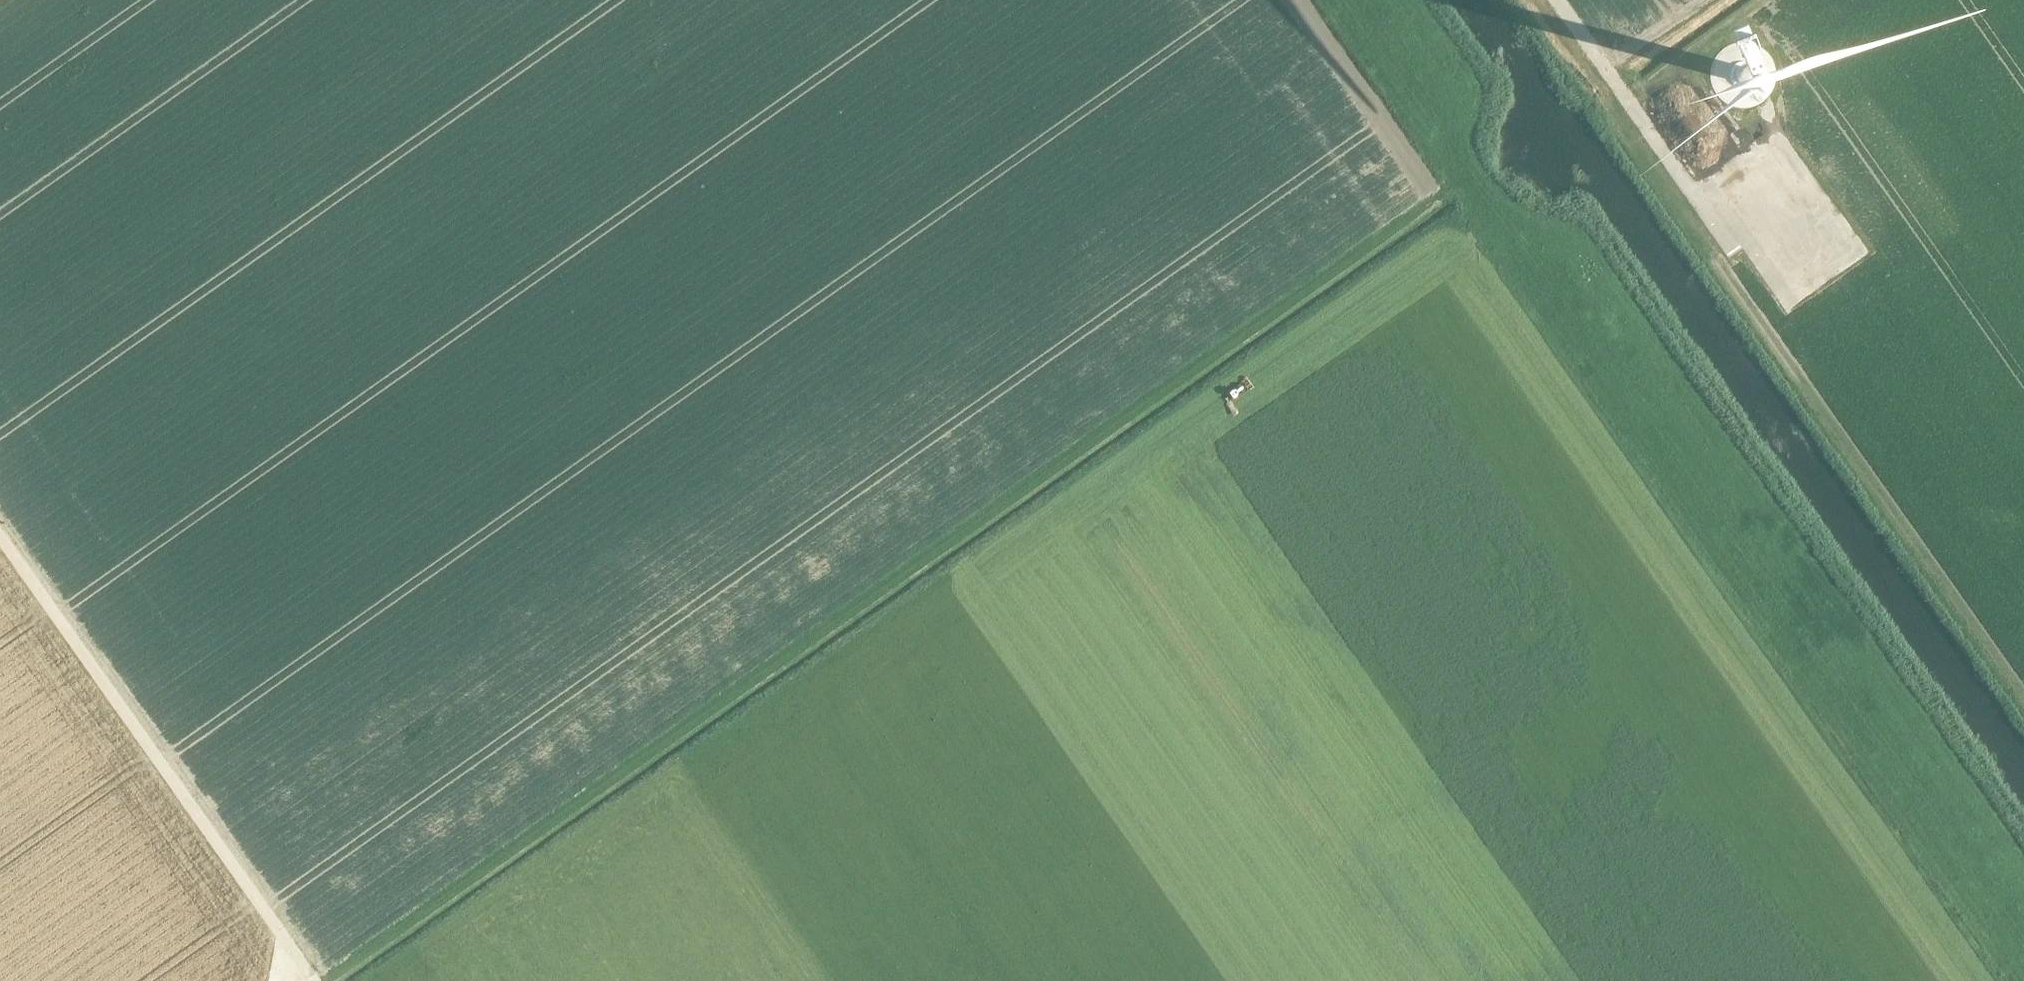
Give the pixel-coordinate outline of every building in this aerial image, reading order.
[(1734,74),(1734,75),(1734,77),(1735,78),(1736,80),(1737,81),(1738,82),(1739,83),(1741,84),(1743,84),(1744,84),(1746,84),(1747,83),(1749,82),(1750,81),(1751,80),(1752,78),(1752,77),(1752,75),(1752,73),(1752,72),(1751,70),(1750,69),(1749,68),(1747,67),(1746,66),(1744,66),(1742,66),(1741,66),(1739,67),(1738,68),(1737,69),(1736,70),(1735,72),(1734,74)]
